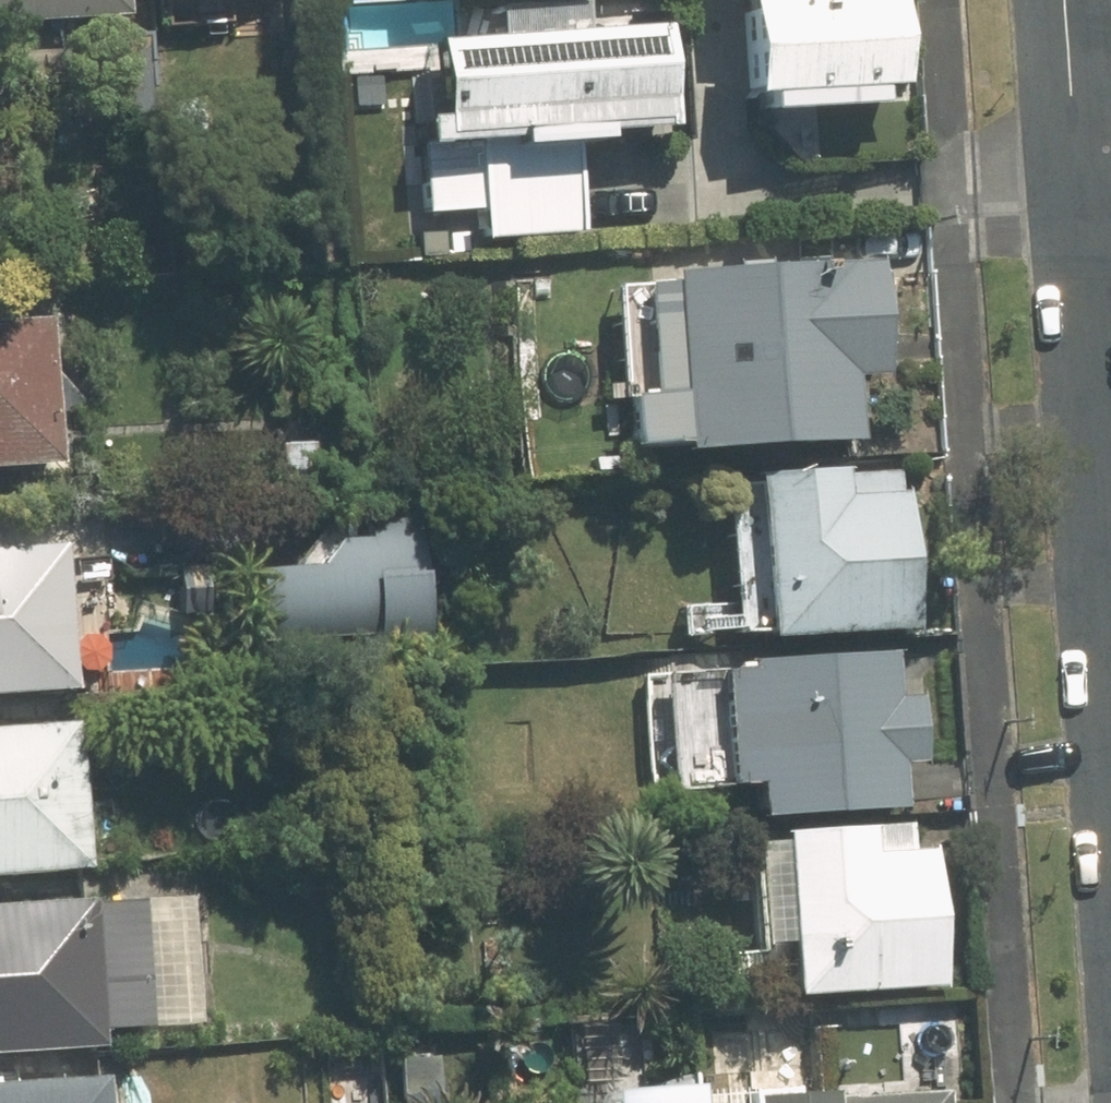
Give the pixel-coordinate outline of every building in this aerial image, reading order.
[(128,7),(128,0),(0,0),(0,16),(128,7)] [(666,28),(587,31),(586,0),(504,0),(505,34),(437,36),(439,113),(418,114),(422,212),(488,209),(489,238),(579,234),(576,142),(611,141),(611,127),(669,125),(666,28)] [(743,95),(763,94),(764,111),(879,103),(878,83),(898,82),(893,0),(736,0),(743,95)] [(896,265),(616,280),(625,455),(860,443),(856,374),(902,372),(896,265)] [(63,460),(50,305),(0,310),(0,465),(63,460)] [(909,462),(724,473),(731,603),(685,605),(687,642),(919,628),(909,462)] [(429,639),(420,513),(294,521),(297,573),(251,576),(256,651),(429,639)] [(103,694),(101,588),(71,589),(70,549),(0,551),(0,697),(103,694)] [(218,558),(178,561),(182,617),(221,614),(218,558)] [(666,728),(668,785),(755,782),(756,813),(901,809),(900,761),(931,760),(929,689),(897,690),(896,650),(639,658),(641,729),(666,728)] [(0,722),(0,879),(85,876),(79,719),(0,722)] [(779,843),(753,844),(758,950),(783,949),(785,995),(945,989),(939,850),(915,851),(914,824),(778,829),(779,843)] [(0,903),(0,1061),(107,1055),(106,1029),(208,1024),(201,892),(0,903)] [(330,1049),(335,1102),(446,1102),(440,1039),(330,1049)] [(116,1074),(0,1078),(0,1102),(117,1102),(116,1074)] [(949,1078),(738,1099),(738,1102),(952,1102),(949,1078)] [(711,1087),(591,1090),(591,1102),(707,1102),(711,1087)]
